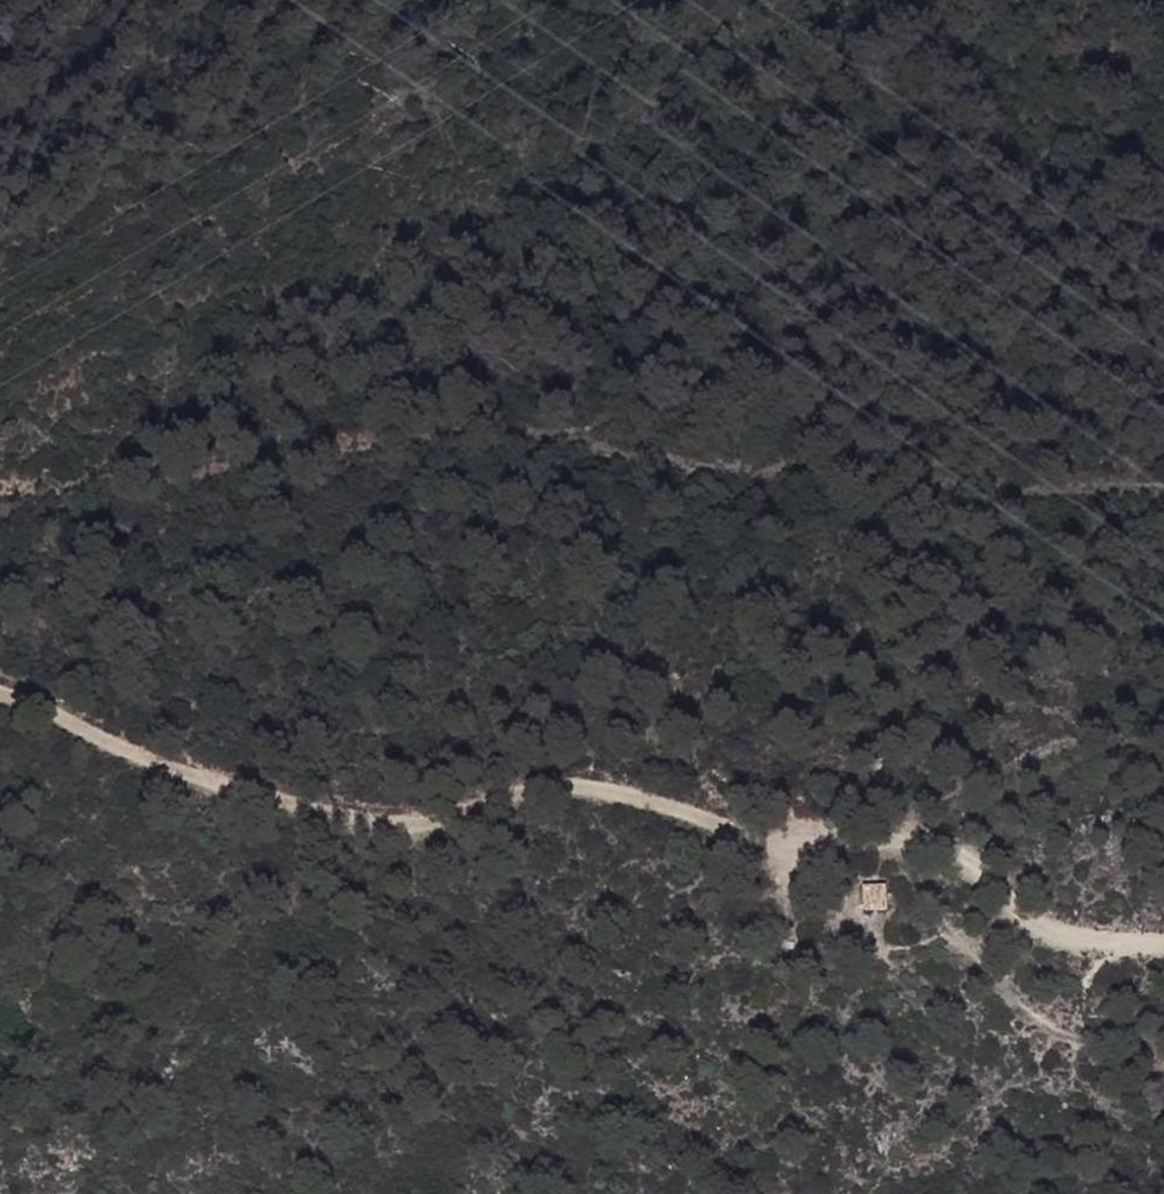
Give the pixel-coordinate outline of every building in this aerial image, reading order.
[(866,885),(866,908),(888,908),(888,885),(866,885)]
